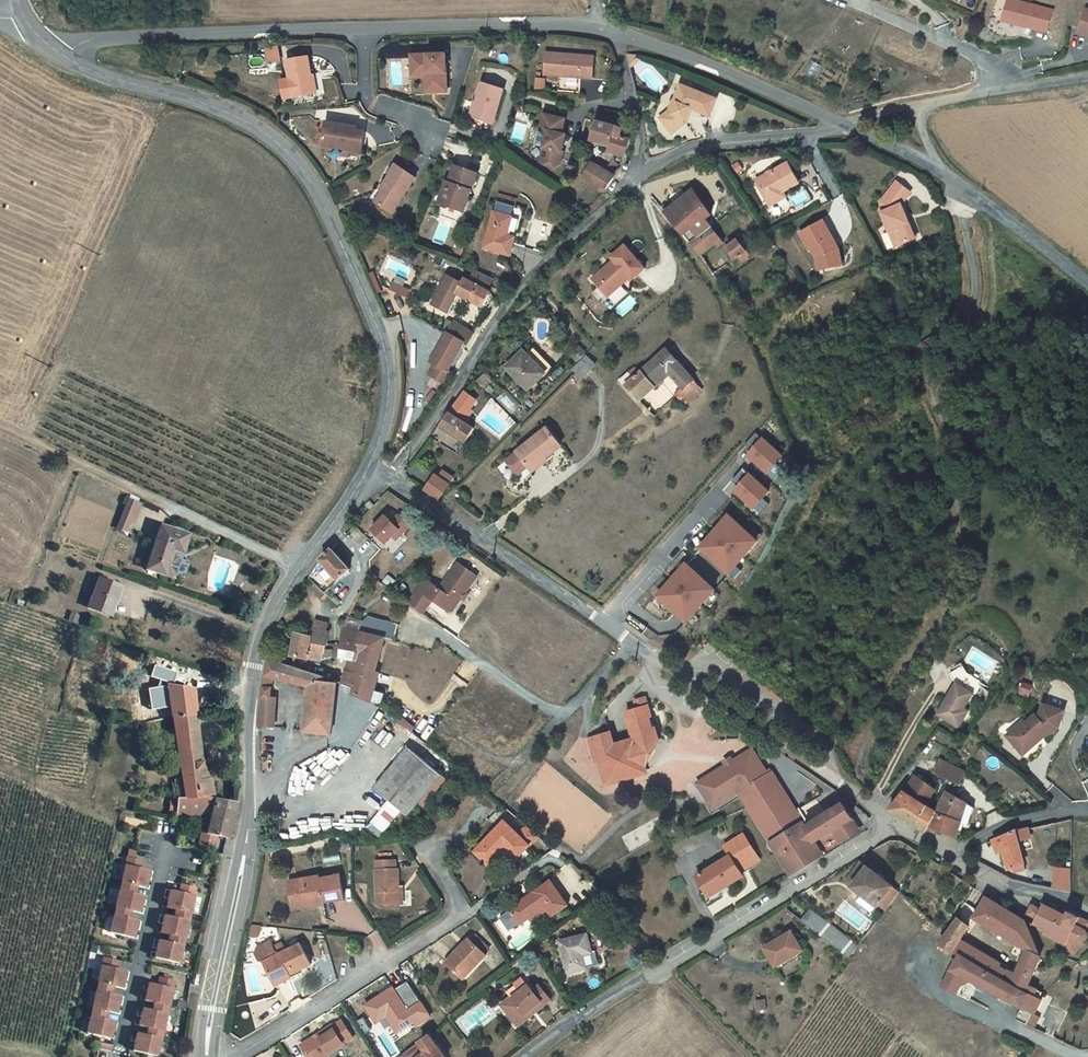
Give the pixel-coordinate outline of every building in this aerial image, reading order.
[(1014,0),(1007,0),(1002,18),(1027,24),(1027,26),(1047,31),(1052,9),(1014,0)] [(1077,31),(1087,35),(1087,9),(1084,8),(1077,31)] [(265,48),(267,62),(279,61),(277,47),(265,48)] [(543,74),(561,76),(561,73),(566,73),(566,76),(592,78),(594,56),(545,52),(543,74)] [(445,55),(411,55),(411,70),(427,70),(427,86),(435,86),(435,92),(445,92),(445,55)] [(307,57),(285,60),(290,97),(313,93),(307,57)] [(427,70),(411,70),(411,76),(424,76),(424,92),(435,92),(435,86),(427,86),(427,70)] [(535,77),(534,88),(543,89),(544,78),(535,77)] [(502,88),(481,81),(470,115),(491,122),(502,88)] [(673,116),(663,123),(672,134),(687,122),(688,119),(685,118),(687,112),(690,114),(691,109),(694,110),(694,107),(700,110),(699,112),(710,116),(716,98),(679,85),(673,101),(672,101),(668,112),(674,114),(673,116)] [(659,118),(663,123),(673,116),(674,114),(668,112),(659,118)] [(534,144),(543,146),(540,156),(545,157),(543,164),(554,167),(559,163),(562,152),(561,151),(565,134),(561,133),(565,119),(544,114),(541,125),(544,130),(547,130),(546,132),(538,130),(534,144)] [(606,151),(622,157),(629,140),(623,138),(626,131),(594,119),(587,137),(608,146),(606,151)] [(347,125),(325,121),(324,126),(345,130),(345,128),(346,128),(347,125)] [(324,126),(320,144),(359,151),(363,131),(346,128),(345,128),(345,130),(324,126)] [(588,161),(578,180),(601,191),(614,174),(588,161)] [(799,183),(787,162),(754,180),(766,201),(782,192),(799,183)] [(414,177),(393,164),(387,173),(388,174),(382,184),(387,187),(376,204),(391,213),(414,177)] [(474,172),(452,165),(439,203),(457,209),(461,198),(465,199),(474,172)] [(909,191),(895,181),(880,202),(881,212),(896,246),(916,237),(900,203),(909,191)] [(387,187),(382,184),(379,190),(381,191),(373,203),(376,204),(387,187)] [(690,190),(661,214),(695,256),(712,242),(716,246),(722,242),(703,218),(709,214),(690,190)] [(785,196),(782,192),(766,201),(768,206),(785,196)] [(465,199),(461,198),(457,209),(462,211),(465,199)] [(496,211),(492,210),(481,247),(508,255),(513,237),(506,235),(515,207),(499,202),(496,211)] [(822,218),(799,231),(808,248),(810,247),(814,254),(818,273),(836,269),(834,259),(840,257),(837,247),(822,218)] [(736,238),(725,247),(734,258),(736,256),(740,262),(746,257),(745,255),(742,251),(745,249),(736,238)] [(840,257),(834,259),(836,269),(843,267),(840,257)] [(600,298),(610,309),(626,296),(624,294),(630,289),(632,291),(634,294),(648,282),(628,258),(614,270),(617,273),(601,286),(607,293),(600,298)] [(430,303),(446,311),(456,293),(481,306),(488,291),(485,289),(488,283),(471,275),(469,280),(463,277),(460,282),(445,275),(430,303)] [(394,281),(390,289),(407,297),(411,289),(394,281)] [(595,292),(600,298),(607,293),(601,286),(595,292)] [(472,331),(452,320),(445,332),(461,341),(465,343),(472,331)] [(427,374),(443,383),(449,372),(445,370),(461,341),(445,332),(429,361),(433,363),(427,374)] [(535,368),(542,360),(529,348),(522,355),(519,352),(503,369),(527,391),(542,374),(535,368)] [(583,355),(577,348),(571,354),(577,361),(583,355)] [(682,398),(686,404),(701,391),(666,350),(638,373),(633,367),(617,381),(637,403),(669,376),(682,390),(673,398),(674,399),(682,398)] [(593,364),(585,356),(571,371),(579,379),(593,364)] [(550,368),(542,360),(535,368),(542,374),(543,375),(550,368)] [(484,372),(476,379),(483,387),(492,380),(484,372)] [(460,420),(469,409),(475,401),(464,391),(448,412),(460,420)] [(472,412),(469,409),(460,420),(463,423),(472,412)] [(463,423),(460,420),(448,412),(438,426),(462,443),(472,429),(463,423)] [(544,427),(515,450),(515,451),(505,460),(516,474),(527,465),(527,466),(541,456),(543,458),(559,446),(544,427)] [(757,457),(754,461),(781,484),(789,475),(782,469),(788,461),(761,438),(750,450),(757,457)] [(541,456),(527,466),(531,471),(545,461),(543,458),(541,456)] [(776,493),(763,481),(759,486),(745,474),(734,487),(741,493),(737,497),(757,514),(776,493)] [(434,475),(424,490),(438,499),(448,484),(434,475)] [(138,504),(129,500),(119,525),(128,528),(138,504)] [(368,527),(381,543),(388,537),(396,530),(399,534),(406,527),(396,515),(389,521),(383,514),(368,527)] [(727,516),(699,549),(728,574),(756,541),(727,516)] [(148,567),(175,577),(181,561),(179,557),(172,554),(174,548),(184,552),(190,534),(163,524),(148,567)] [(388,537),(391,540),(399,534),(396,530),(388,537)] [(329,549),(317,561),(334,579),(346,567),(329,549)] [(476,577),(456,563),(438,589),(424,579),(407,604),(421,614),(430,600),(446,612),(451,611),(460,599),(464,593),(476,577)] [(683,565),(655,597),(684,622),(712,590),(683,565)] [(100,578),(90,607),(112,615),(122,586),(100,578)] [(291,632),(286,655),(315,658),(337,653),(339,643),(324,640),(327,627),(324,626),(326,618),(310,615),(306,635),(291,632)] [(345,695),(370,701),(383,711),(386,696),(372,692),(383,640),(392,643),(396,625),(365,618),(361,633),(356,632),(359,622),(346,618),(339,643),(337,653),(350,657),(346,676),(332,673),(331,679),(348,684),(345,695)] [(273,682),(304,689),(308,673),(266,661),(257,725),(270,727),(276,696),(271,695),(273,682)] [(959,727),(969,711),(964,708),(981,681),(967,673),(963,666),(950,673),(957,684),(938,714),(959,727)] [(304,689),(309,690),(301,732),(329,735),(338,686),(323,682),(324,677),(308,673),(304,689)] [(174,709),(201,709),(198,688),(170,676),(172,691),(165,692),(162,693),(164,710),(174,709)] [(647,699),(637,703),(639,711),(650,707),(647,699)] [(1020,728),(1021,730),(1010,738),(1023,754),(1038,741),(1036,739),(1042,735),(1043,737),(1050,732),(1052,733),(1059,727),(1065,713),(1045,704),(1041,713),(1038,716),(1037,714),(1027,722),(1020,728)] [(594,739),(601,763),(608,787),(622,782),(625,785),(630,783),(631,781),(646,775),(645,772),(641,760),(647,758),(650,753),(648,748),(661,743),(657,731),(653,732),(650,720),(654,719),(650,707),(639,711),(628,714),(636,740),(615,747),(611,734),(594,739)] [(201,709),(174,709),(185,794),(211,798),(211,778),(209,778),(201,709)] [(398,716),(395,720),(412,733),(415,729),(398,716)] [(1027,722),(1025,719),(1007,734),(1010,738),(1021,730),(1020,728),(1027,722)] [(601,763),(594,739),(588,741),(595,765),(601,763)] [(404,746),(372,787),(407,814),(416,803),(419,806),(443,776),(404,746)] [(751,750),(732,762),(734,766),(750,755),(763,777),(767,774),(751,750)] [(737,794),(790,876),(819,857),(810,844),(815,841),(815,842),(815,841),(834,829),(853,817),(843,802),(806,826),(803,822),(806,819),(801,811),(798,813),(794,816),(767,774),(763,777),(750,755),(734,766),(732,762),(702,781),(705,785),(700,789),(713,810),(737,794)] [(960,785),(966,772),(940,760),(934,772),(960,785)] [(798,813),(771,772),(767,774),(794,816),(798,813)] [(974,806),(944,793),(934,811),(923,805),(932,790),(911,775),(886,811),(923,832),(927,827),(953,835),(960,818),(968,822),(974,806)] [(179,798),(177,817),(209,822),(207,834),(227,839),(237,801),(211,798),(185,794),(186,797),(179,798)] [(861,830),(853,817),(834,829),(843,842),(861,830)] [(960,818),(953,835),(958,837),(963,823),(967,824),(968,822),(960,818)] [(528,845),(518,834),(504,819),(473,849),(486,863),(504,846),(508,847),(516,856),(528,845)] [(538,836),(526,826),(518,834),(528,845),(538,836)] [(1017,832),(992,841),(995,849),(1000,848),(1006,868),(1011,868),(1012,870),(1016,870),(1017,873),(1027,870),(1020,842),(1032,838),(1030,829),(1017,832)] [(732,855),(698,875),(707,890),(702,892),(709,903),(724,894),(721,890),(745,876),(742,871),(762,859),(746,834),(726,846),(732,855)] [(819,857),(823,854),(815,841),(815,842),(815,841),(810,844),(819,857)] [(111,933),(135,938),(138,920),(129,918),(131,911),(140,912),(144,895),(134,893),(136,885),(145,887),(149,870),(140,868),(141,859),(127,857),(111,933)] [(885,908),(901,889),(863,859),(846,880),(862,893),(857,900),(871,911),(876,904),(878,906),(880,904),(885,908)] [(375,860),(376,904),(399,904),(398,887),(398,871),(394,871),(394,860),(375,860)] [(1054,869),(1052,887),(1069,891),(1070,870),(1054,869)] [(318,875),(294,879),(298,899),(321,895),(323,902),(343,898),(339,875),(319,878),(318,875)] [(298,899),(294,879),(287,881),(293,909),(323,904),(323,902),(321,895),(298,899)] [(509,910),(498,917),(508,930),(518,923),(519,925),(528,918),(535,912),(537,915),(547,908),(551,915),(567,903),(549,879),(533,890),(535,893),(526,899),(524,897),(508,909),(509,910)] [(160,939),(157,957),(180,961),(196,885),(181,882),(180,890),(171,889),(167,906),(176,908),(174,916),(165,914),(162,932),(171,933),(169,941),(160,939)] [(524,897),(526,899),(535,893),(533,890),(524,897)] [(986,898),(974,917),(1003,936),(1015,916),(986,898)] [(1061,952),(1073,958),(1079,947),(1081,948),(1082,946),(1080,945),(1084,942),(1086,938),(1087,932),(1087,933),(1087,930),(1087,929),(1087,927),(1087,920),(1078,915),(1080,912),(1065,905),(1060,914),(1054,911),(1056,907),(1053,906),(1051,909),(1045,906),(1044,903),(1041,905),(1042,907),(1039,912),(1032,908),(1027,918),(1036,923),(1033,924),(1033,927),(1036,927),(1044,932),(1043,935),(1056,943),(1055,945),(1063,949),(1061,952)] [(806,922),(848,957),(857,946),(816,911),(806,922)] [(960,939),(950,952),(959,957),(1024,993),(1020,1007),(1022,1008),(1016,1020),(1027,1025),(1033,1013),(1035,1014),(1042,1001),(1039,999),(1033,997),(1036,990),(1028,986),(1039,957),(1022,921),(1015,916),(1003,936),(1025,950),(1012,974),(960,939)] [(957,919),(939,944),(950,952),(960,939),(968,927),(957,919)] [(260,928),(249,927),(248,935),(257,935),(259,933),(260,928)] [(792,932),(764,947),(775,967),(803,951),(792,932)] [(560,939),(567,973),(586,969),(583,953),(590,952),(587,934),(560,939)] [(456,956),(447,965),(462,980),(485,955),(482,952),(487,947),(475,935),(471,940),(468,937),(454,953),(456,956)] [(289,974),(310,963),(299,942),(285,950),(280,941),(272,946),(269,941),(256,948),(254,954),(257,960),(263,962),(275,985),(291,977),(289,974)] [(583,953),(586,969),(593,968),(590,952),(583,953)] [(88,1033),(111,1038),(115,1021),(106,1019),(107,1011),(116,1013),(120,995),(111,993),(112,986),(122,988),(125,970),(116,968),(118,960),(103,957),(88,1033)] [(959,957),(944,989),(970,1001),(977,986),(1020,1007),(1024,993),(959,957)] [(138,1032),(135,1050),(158,1055),(174,978),(159,975),(158,983),(148,982),(145,999),(154,1001),(152,1009),(143,1007),(140,1025),(149,1027),(147,1034),(138,1032)] [(428,1016),(405,980),(392,989),(391,986),(385,990),(379,994),(363,1004),(370,1014),(375,1011),(380,1019),(385,1016),(397,1035),(428,1016)] [(1036,990),(1033,997),(1039,999),(1042,993),(1036,990)] [(520,1017),(524,1021),(539,1007),(527,993),(521,998),(517,992),(499,1007),(513,1023),(520,1017)] [(375,1011),(370,1014),(375,1022),(380,1019),(375,1011)] [(362,1017),(357,1020),(365,1033),(370,1030),(362,1017)] [(299,1043),(307,1056),(312,1056),(318,1053),(321,1056),(322,1056),(343,1044),(343,1043),(351,1038),(341,1020),(332,1025),(331,1024),(317,1033),(320,1036),(315,1039),(313,1035),(299,1043)] [(428,1036),(403,1053),(406,1056),(445,1056),(428,1036)]
